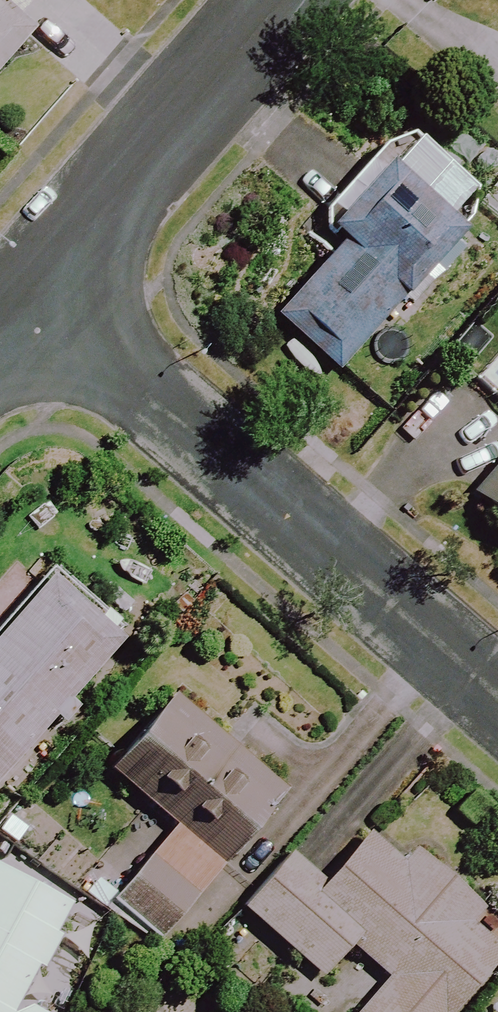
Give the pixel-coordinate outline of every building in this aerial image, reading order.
[(32,34),(17,20),(34,0),(0,0),(0,69),(32,34)] [(468,201),(398,138),(322,224),(343,242),(275,318),(336,373),(447,250),(434,238),(468,201)] [(468,492),(497,518),(497,456),(468,492)] [(48,574),(0,634),(0,781),(64,701),(68,704),(123,635),(48,574)] [(283,792),(170,696),(108,770),(176,827),(111,903),(157,942),(283,792)] [(366,835),(323,885),(290,856),(243,910),(322,977),(349,944),(389,978),(359,1011),(452,1011),(497,958),(497,951),(467,924),(479,910),(411,852),(401,865),(366,835)] [(0,870),(0,1011),(33,1011),(19,1004),(71,909),(0,870)]
